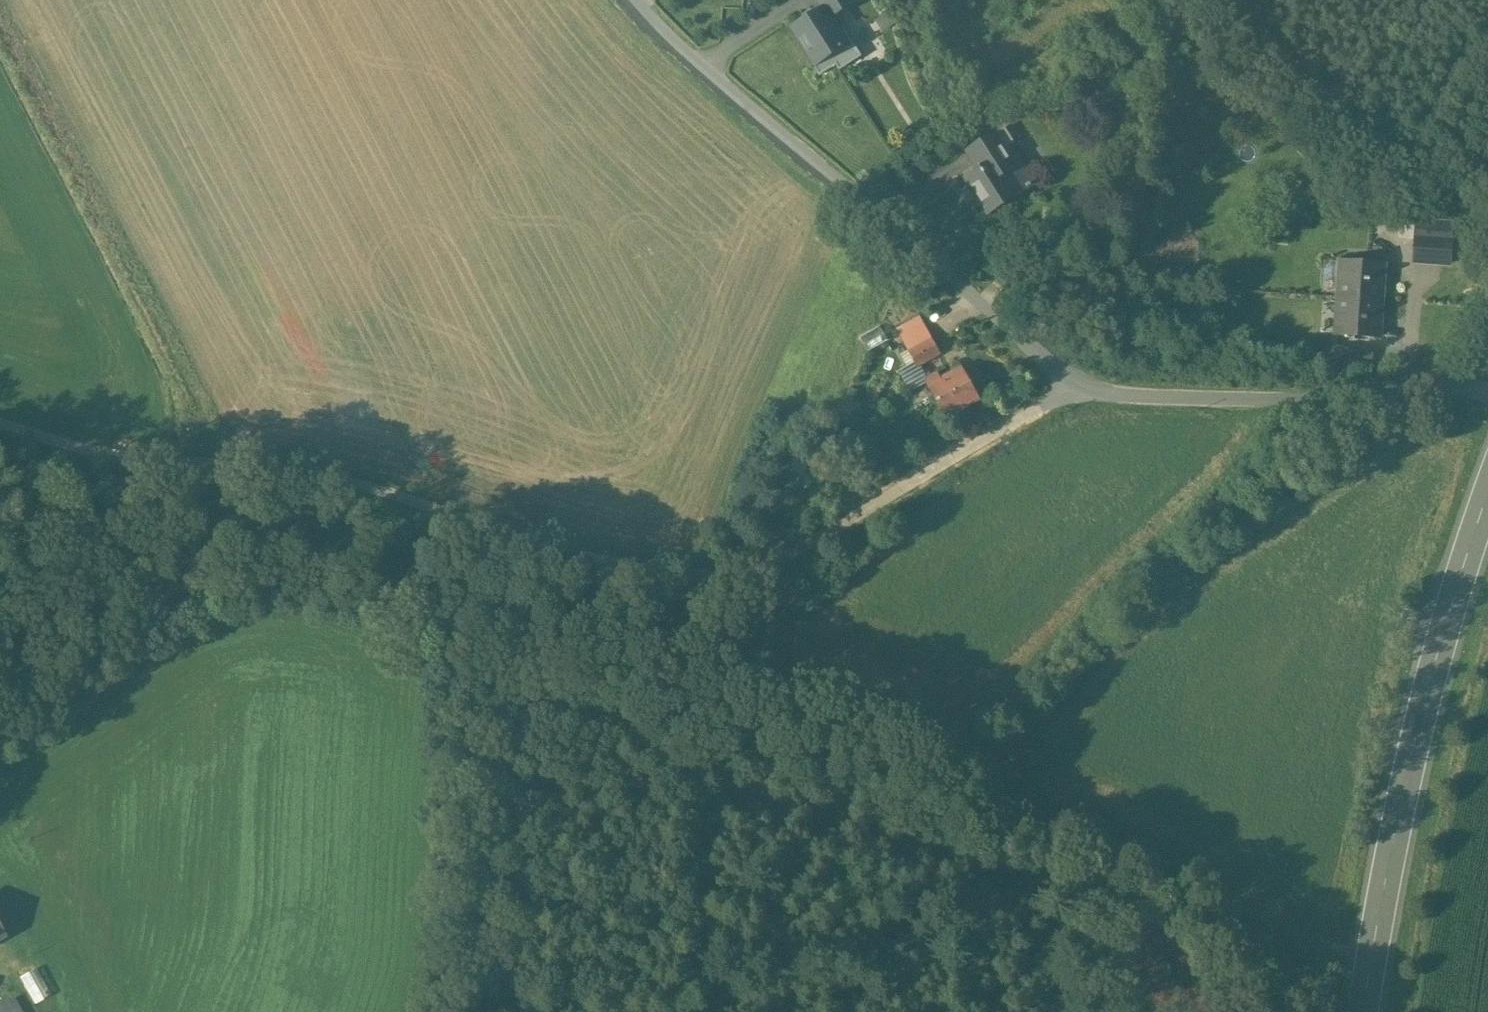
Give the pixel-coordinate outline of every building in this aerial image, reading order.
[(823,8),(824,8),(830,17),(855,2),(854,0),(818,0),(823,8)] [(823,8),(792,28),(801,42),(799,43),(820,76),(836,65),(839,71),(862,56),(844,29),(839,32),(830,17),(824,8),(823,8)] [(987,213),(1018,194),(1035,183),(1032,179),(1021,162),(1016,166),(1006,149),(1015,143),(1005,128),(967,152),(980,171),(966,180),(987,213)] [(1438,234),(1413,232),(1411,258),(1436,260),(1438,234)] [(1385,265),(1341,262),(1338,298),(1380,301),(1382,284),(1384,284),(1385,265)] [(1380,301),(1338,298),(1336,334),(1380,337),(1381,318),(1379,318),(1380,301)] [(881,327),(859,336),(864,349),(886,340),(881,327)] [(931,339),(908,352),(917,366),(939,354),(931,339)] [(962,369),(941,381),(938,375),(926,382),(946,417),(979,399),(962,369)] [(12,999),(0,1006),(0,1011),(20,1011),(12,999)]
